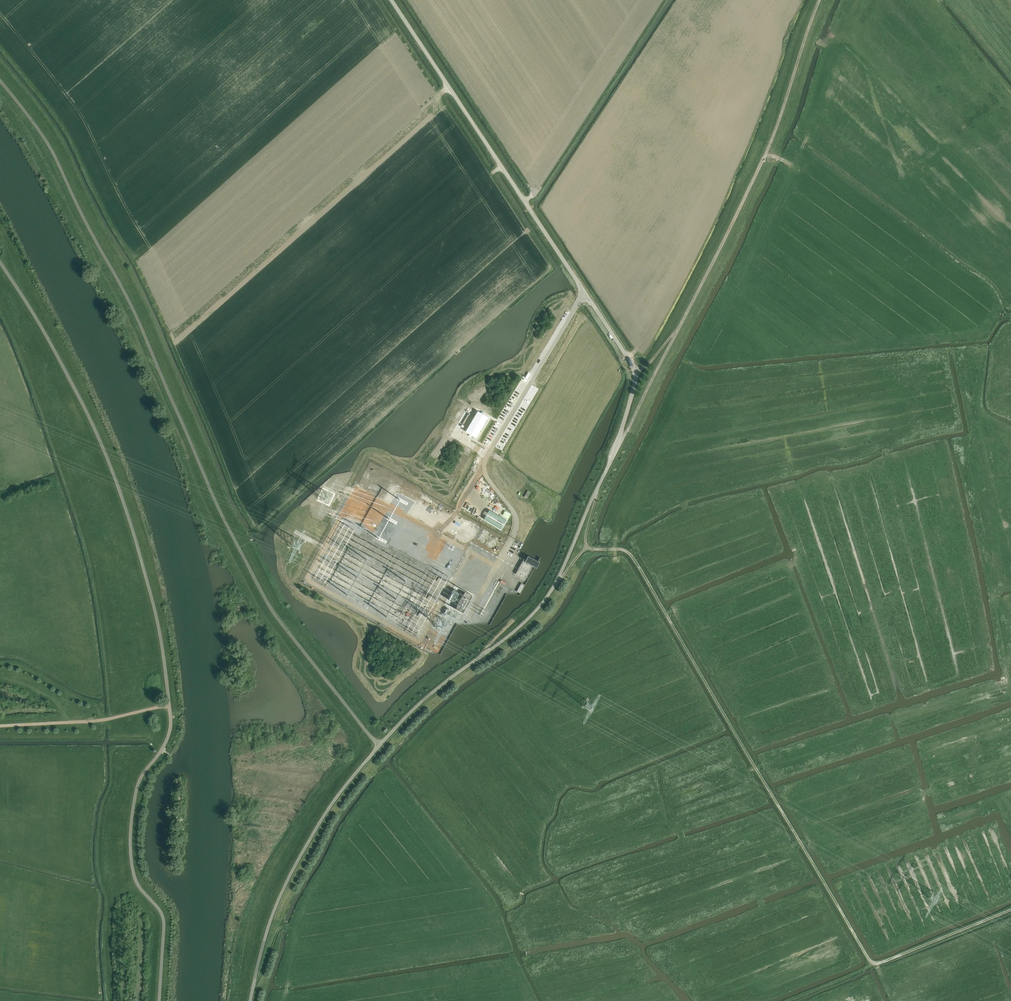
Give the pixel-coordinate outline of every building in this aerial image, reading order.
[(524,559),(515,574),(525,579),(532,566),(533,565),(536,567),(538,563),(528,557),(527,561),(524,559)] [(439,577),(437,581),(445,586),(447,582),(439,577)] [(521,583),(517,591),(520,593),(525,585),(521,583)] [(465,592),(455,609),(462,613),(472,596),(465,592)] [(429,595),(427,598),(436,603),(438,600),(429,595)] [(419,612),(417,616),(426,621),(428,617),(419,612)]
